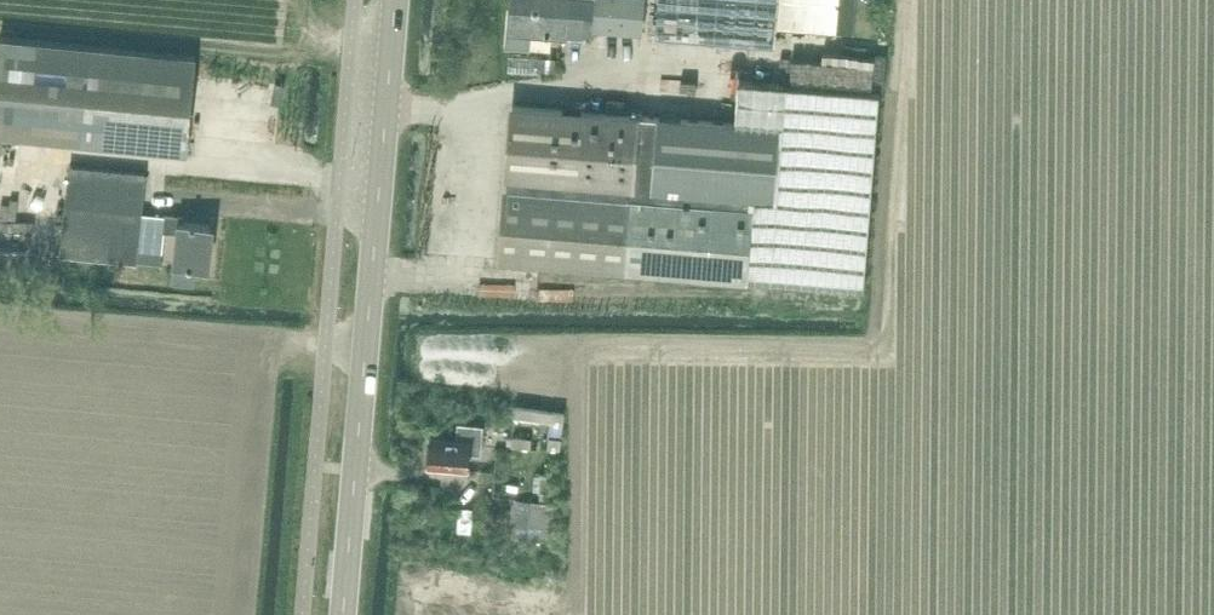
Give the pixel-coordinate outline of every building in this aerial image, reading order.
[(510,6),(508,6),(505,45),(528,47),(529,31),(565,33),(567,0),(511,0),(510,6)] [(594,18),(592,18),(591,24),(594,24),(594,26),(643,29),(644,0),(595,0),(594,18)] [(792,27),(849,31),(852,0),(794,0),(792,27)] [(194,55),(0,37),(0,137),(184,155),(194,55)] [(543,61),(542,49),(515,50),(515,63),(543,61)] [(739,80),(736,115),(735,122),(781,126),(775,199),(751,197),(744,278),(865,287),(880,91),(739,80)] [(735,122),(545,107),(513,104),(500,259),(744,279),(744,278),(751,197),(775,199),(781,126),(735,122)] [(66,198),(60,253),(136,260),(137,245),(162,247),(164,228),(179,230),(175,263),(173,281),(193,283),(194,275),(195,269),(195,266),(206,267),(210,223),(182,221),(182,217),(139,212),(143,172),(69,166),(66,198)] [(707,281),(676,282),(676,294),(707,294),(707,281)] [(564,420),(566,408),(515,404),(514,415),(564,420)] [(480,453),(483,425),(458,422),(457,438),(431,436),(428,465),(468,468),(469,452),(480,453)] [(558,503),(517,498),(512,536),(553,541),(558,503)]
